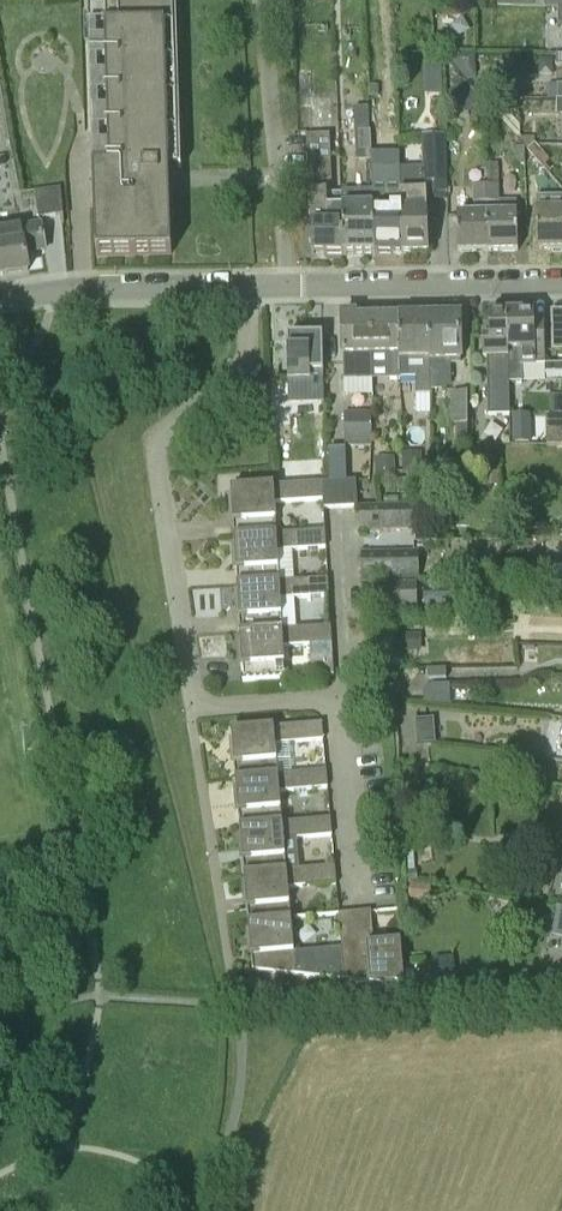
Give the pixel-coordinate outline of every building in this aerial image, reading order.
[(181,168),(176,0),(88,0),(96,257),(172,255),(170,188),(169,188),(169,171),(179,171),(178,170),(181,170),(181,168)] [(497,8),(559,10),(561,10),(561,0),(497,0),(497,8)] [(448,96),(466,116),(480,102),(463,83),(448,96)] [(355,161),(371,160),(370,120),(350,121),(350,133),(343,133),(344,153),(354,153),(355,161)] [(402,255),(429,254),(428,200),(446,200),(444,137),(421,137),(422,172),(410,172),(410,169),(399,170),(402,255)] [(535,145),(529,151),(544,168),(550,162),(535,145)] [(343,255),(342,224),(328,224),(327,195),(332,192),(331,153),(308,154),(312,255),(343,255)] [(402,255),(399,170),(399,156),(384,157),(384,168),(383,168),(384,196),(373,197),(374,255),(402,255)] [(487,253),(485,170),(485,168),(473,168),(474,187),(472,187),(473,205),(474,205),(475,215),(457,215),(458,254),(487,253)] [(518,252),(516,213),(499,214),(498,204),(500,204),(498,169),(485,170),(487,253),(518,252)] [(39,219),(63,216),(61,188),(36,191),(39,219)] [(343,255),(374,255),(373,197),(372,190),(341,191),(342,224),(343,255)] [(561,251),(561,197),(535,197),(537,252),(561,251)] [(28,272),(25,254),(44,250),(41,225),(21,228),(0,231),(0,276),(28,272)] [(550,312),(551,351),(561,351),(561,312),(550,312)] [(343,382),(372,381),(371,319),(354,319),(354,315),(342,315),(343,358),(342,358),(343,382)] [(545,365),(545,356),(544,323),(534,324),(534,315),(506,316),(508,384),(524,383),(523,368),(536,367),(536,366),(545,365)] [(509,415),(508,384),(506,316),(488,317),(489,331),(482,331),(484,361),(493,361),(493,384),(488,384),(489,416),(509,415)] [(461,370),(461,363),(460,317),(428,318),(430,374),(459,373),(461,370)] [(372,381),(401,380),(398,318),(371,319),(372,381)] [(430,390),(430,374),(428,318),(398,318),(401,380),(418,379),(418,390),(430,390)] [(310,381),(310,373),(323,373),(322,336),(287,337),(287,382),(310,381)] [(561,384),(561,366),(544,366),(545,384),(561,384)] [(451,426),(467,426),(467,394),(451,394),(451,426)] [(552,418),(546,418),(546,432),(561,432),(561,396),(551,396),(552,418)] [(345,448),(372,447),(372,417),(359,418),(359,413),(345,413),(345,448)] [(515,444),(532,443),(531,425),(514,425),(515,444)] [(561,447),(561,432),(546,432),(546,447),(561,447)] [(403,471),(422,470),(421,450),(402,451),(403,471)] [(377,479),(396,478),(395,458),(375,459),(377,479)] [(233,538),(276,535),(274,504),(323,501),(322,484),(274,487),(273,480),(236,482),(236,489),(231,489),(233,538)] [(322,484),(323,501),(323,510),(357,508),(356,482),(322,484)] [(417,506),(359,508),(360,534),(418,532),(417,506)] [(236,586),(279,583),(277,552),(326,549),(325,532),(276,535),(233,538),(236,586)] [(363,585),(418,584),(417,556),(362,556),(363,585)] [(239,633),(282,630),(280,600),(329,597),(327,580),(279,583),(236,586),(239,633)] [(363,613),(418,612),(418,584),(363,585),(363,613)] [(424,607),(457,606),(457,585),(424,586),(424,607)] [(242,682),(285,680),(283,648),(331,645),(330,627),(282,630),(239,633),(242,682)] [(383,654),(424,654),(424,636),(382,637),(383,654)] [(450,687),(450,686),(433,686),(424,691),(424,704),(451,706),(450,687)] [(434,721),(415,722),(417,747),(436,745),(434,721)] [(235,780),(277,776),(275,745),(323,741),(321,724),(231,732),(235,780)] [(239,828),(282,824),(279,793),(327,789),(326,772),(277,776),(235,780),(239,828)] [(243,875),(286,872),(283,841),(331,837),(330,819),(282,824),(239,828),(243,875)] [(248,923),(290,919),(287,889),(336,885),(334,867),(286,872),(243,875),(248,923)] [(341,949),(344,981),(404,987),(400,943),(373,945),(370,912),(354,914),(357,947),(341,949)] [(357,947),(354,914),(338,915),(341,949),(357,947)] [(344,981),(341,949),(293,953),(290,919),(248,923),(252,971),(344,981)]
